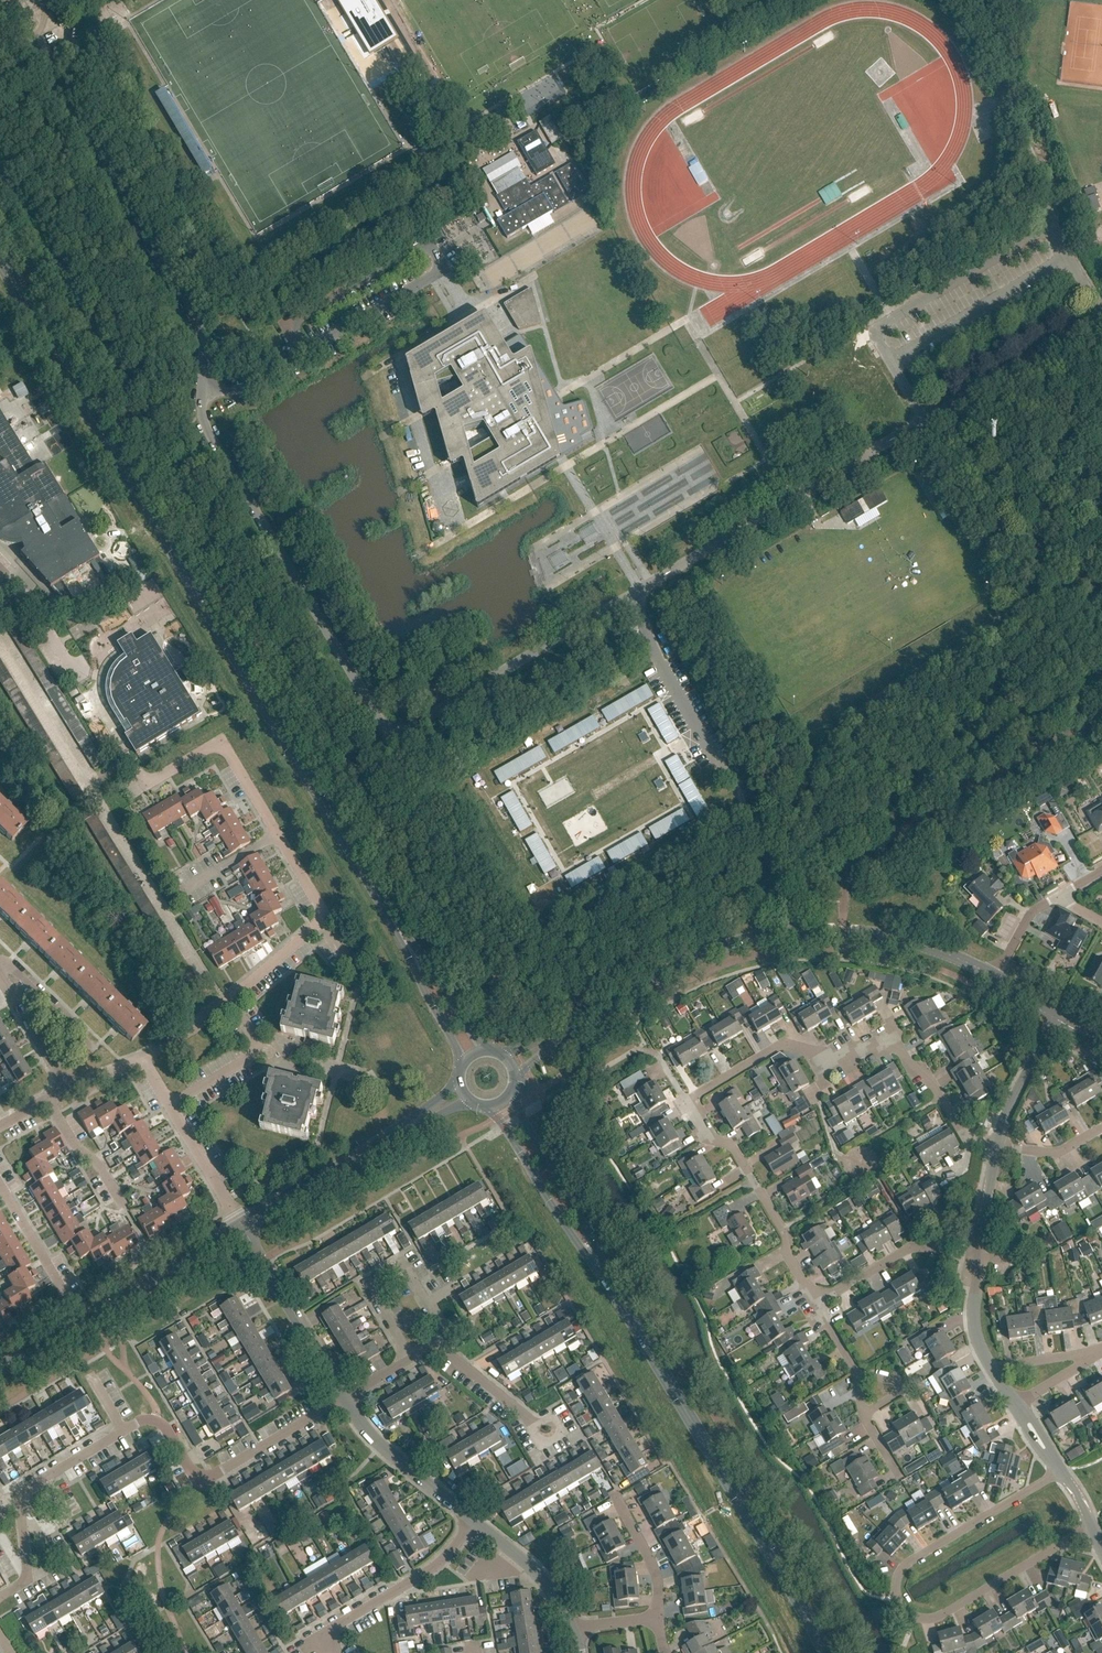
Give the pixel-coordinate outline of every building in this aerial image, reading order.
[(552,145),(563,139),(550,117),(539,123),(552,145)] [(537,132),(518,143),(537,177),(556,166),(537,132)] [(572,202),(587,194),(570,164),(555,172),(572,202)] [(567,205),(551,177),(530,188),(525,180),(496,196),(504,210),(508,208),(512,214),(498,221),(506,237),(551,212),(552,213),(567,205)] [(824,204),(840,196),(834,183),(817,192),(824,204)] [(1098,196),(1094,188),(1084,191),(1092,212),(1100,209),(1096,197),(1098,196)] [(520,331),(540,325),(541,325),(542,324),(542,323),(533,291),(532,290),(531,290),(530,290),(505,304),(505,305),(505,306),(504,306),(504,307),(505,307),(518,330),(519,330),(519,331),(520,331)] [(468,333),(407,362),(416,392),(460,379),(465,393),(437,409),(444,438),(484,427),(492,440),(464,458),(478,509),(562,449),(565,455),(566,456),(567,456),(568,456),(595,439),(586,404),(585,404),(585,403),(584,403),(584,402),(583,402),(583,403),(548,412),(543,395),(551,391),(552,390),(553,389),(552,388),(522,338),(522,337),(521,337),(520,337),(504,346),(504,347),(503,347),(502,347),(502,346),(501,346),(501,345),(486,318),(486,317),(485,317),(484,317),(467,327),(466,327),(466,328),(466,329),(468,333)] [(17,397),(27,391),(21,382),(11,388),(17,397)] [(2,542),(4,543),(7,544),(10,544),(13,544),(16,544),(19,543),(22,542),(25,539),(29,546),(19,554),(67,608),(112,580),(76,522),(79,520),(43,463),(34,468),(0,413),(0,501),(1,500),(5,507),(1,509),(0,510),(0,541),(2,542)] [(943,481),(932,488),(938,498),(950,492),(943,481)] [(837,509),(844,521),(884,497),(877,486),(837,509)] [(143,562),(133,568),(136,573),(142,583),(152,577),(146,567),(143,562)] [(99,626),(113,617),(108,608),(93,617),(99,626)] [(8,631),(18,625),(15,619),(4,625),(8,631)] [(22,630),(18,625),(8,631),(11,636),(22,630)] [(25,635),(22,630),(11,636),(14,641),(25,635)] [(17,646),(28,640),(25,635),(14,641),(17,646)] [(152,636),(138,644),(133,636),(119,644),(129,660),(127,661),(121,665),(120,667),(116,673),(115,675),(112,681),(112,683),(111,691),(111,693),(112,700),(113,702),(116,709),(125,724),(126,724),(125,723),(127,722),(133,732),(126,737),(137,755),(201,715),(183,686),(189,682),(181,669),(175,673),(152,636)] [(21,652),(31,645),(28,640),(17,646),(21,652)] [(24,657),(34,650),(31,645),(21,652),(24,657)] [(27,662),(37,655),(34,650),(24,657),(27,662)] [(30,667),(40,661),(37,655),(27,662),(30,667)] [(33,672),(44,666),(40,661),(30,667),(33,672)] [(37,677),(47,671),(44,666),(33,672),(37,677)] [(8,673),(5,668),(0,671),(0,678),(8,673)] [(40,682),(50,676),(47,671),(37,677),(40,682)] [(11,678),(8,673),(0,678),(0,683),(1,684),(11,678)] [(43,687),(53,681),(50,676),(40,682),(43,687)] [(4,689),(14,683),(11,678),(1,684),(4,689)] [(46,693),(56,686),(53,681),(43,687),(46,693)] [(7,694),(18,688),(14,683),(4,689),(7,694)] [(654,698),(647,685),(636,692),(643,704),(649,701),(651,699),(654,698)] [(49,698),(60,691),(56,686),(46,693),(49,698)] [(11,700),(21,694),(18,688),(7,694),(11,700)] [(52,703),(63,697),(60,691),(49,698),(52,703)] [(637,708),(643,704),(636,692),(624,698),(631,711),(635,709),(637,708)] [(14,705),(24,699),(21,694),(11,700),(14,705)] [(56,708),(66,702),(63,697),(52,703),(56,708)] [(631,711),(624,698),(613,705),(620,717),(626,714),(628,713),(631,711)] [(17,710),(27,704),(24,699),(14,705),(17,710)] [(59,713),(69,707),(66,702),(56,708),(59,713)] [(20,716),(30,709),(27,704),(17,710),(20,716)] [(666,715),(660,704),(647,711),(651,717),(652,719),(654,723),(666,715)] [(620,717),(613,705),(601,712),(608,724),(612,722),(614,721),(620,717)] [(62,718),(72,712),(69,707),(59,713),(62,718)] [(23,721),(34,714),(30,709),(20,716),(23,721)] [(65,723),(75,717),(72,712),(62,718),(65,723)] [(26,726),(37,720),(34,714),(23,721),(26,726)] [(657,728),(670,721),(666,715),(654,723),(656,726),(657,728)] [(601,728),(594,716),(582,723),(589,735),(593,733),(595,732),(601,728)] [(68,729),(79,722),(75,717),(65,723),(68,729)] [(30,731),(40,725),(37,720),(26,726),(30,731)] [(661,734),(673,727),(670,721),(657,728),(659,731),(661,734)] [(71,734),(82,727),(79,722),(68,729),(71,734)] [(589,735),(582,723),(571,729),(578,742),(583,738),(586,737),(589,735)] [(33,736),(43,730),(40,725),(30,731),(33,736)] [(75,739),(85,733),(82,727),(71,734),(75,739)] [(680,738),(673,727),(661,734),(662,737),(664,739),(667,745),(680,738)] [(578,742),(571,729),(559,736),(566,748),(570,746),(572,745),(578,742)] [(36,741),(46,735),(43,730),(33,736),(36,741)] [(78,744),(88,738),(85,733),(75,739),(78,744)] [(39,746),(49,740),(46,735),(36,741),(39,746)] [(566,748),(559,736),(548,742),(555,755),(561,751),(563,750),(566,748)] [(81,749),(91,743),(88,738),(78,744),(81,749)] [(42,752),(53,745),(49,740),(39,746),(42,752)] [(84,754),(94,748),(91,743),(81,749),(84,754)] [(46,757),(56,750),(53,745),(42,752),(46,757)] [(547,759),(540,747),(529,753),(536,766),(539,764),(541,762),(547,759)] [(87,759),(98,753),(94,748),(84,754),(87,759)] [(49,762),(59,755),(56,750),(46,757),(49,762)] [(90,765),(101,758),(98,753),(87,759),(90,765)] [(536,766),(529,753),(517,760),(524,772),(530,769),(532,768),(536,766)] [(52,767),(62,761),(59,755),(49,762),(52,767)] [(671,774),(684,767),(677,756),(665,763),(668,769),(669,771),(671,774)] [(94,770),(104,764),(101,758),(90,765),(94,770)] [(524,772),(517,760),(506,767),(513,779),(516,777),(518,776),(524,772)] [(55,772),(65,766),(62,761),(52,767),(55,772)] [(58,777),(69,771),(65,766),(55,772),(58,777)] [(509,781),(513,779),(506,767),(494,773),(501,786),(507,782),(509,781)] [(690,778),(686,772),(684,767),(671,774),(673,777),(674,780),(678,786),(690,778)] [(61,782),(72,776),(69,771),(58,777),(61,782)] [(65,788),(75,781),(72,776),(61,782),(65,788)] [(697,791),(691,779),(678,787),(685,798),(697,791)] [(68,793),(78,786),(75,781),(65,788),(68,793)] [(71,798),(81,791),(78,786),(68,793),(71,798)] [(187,798),(182,802),(188,814),(191,819),(201,812),(207,823),(212,820),(224,812),(221,807),(227,803),(224,797),(217,801),(213,794),(205,799),(200,791),(192,795),(189,788),(183,792),(187,798)] [(74,804),(85,797),(81,791),(71,798),(74,804)] [(704,802),(697,791),(685,798),(687,801),(692,810),(704,802)] [(520,803),(518,800),(517,798),(513,792),(501,799),(507,811),(520,803)] [(188,814),(182,802),(178,795),(166,802),(181,827),(185,825),(181,819),(188,814)] [(1099,801),(1101,804),(1087,812),(1099,833),(1101,831),(1101,799),(1099,801)] [(11,812),(0,801),(0,820),(3,818),(4,819),(11,812)] [(181,827),(166,802),(155,809),(166,828),(174,823),(177,830),(181,827)] [(711,814),(704,802),(692,810),(695,816),(698,821),(711,814)] [(526,815),(523,809),(522,807),(520,803),(507,811),(514,822),(526,815)] [(224,812),(212,820),(216,827),(209,831),(212,835),(237,820),(230,808),(224,812)] [(166,828),(155,809),(143,815),(158,841),(162,839),(158,832),(166,828)] [(690,821),(683,809),(680,811),(678,812),(672,816),(679,828),(690,822),(690,821)] [(84,822),(85,821),(95,815),(92,810),(81,817),(84,822)] [(11,812),(4,819),(6,821),(0,827),(0,830),(12,842),(26,827),(11,812)] [(89,827),(99,821),(95,815),(85,821),(89,827)] [(531,823),(530,821),(526,815),(514,822),(521,833),(533,826),(531,823)] [(1044,815),(1037,819),(1044,833),(1056,836),(1063,832),(1055,819),(1044,815)] [(679,828),(672,816),(666,819),(664,820),(660,822),(667,835),(679,828)] [(244,831),(237,820),(212,835),(214,839),(221,835),(225,843),(244,831)] [(92,832),(102,826),(99,821),(89,827),(92,832)] [(667,835),(660,822),(657,824),(655,825),(649,829),(656,841),(667,835)] [(95,837),(105,831),(102,826),(92,832),(95,837)] [(98,842),(108,836),(105,831),(95,837),(98,842)] [(251,843),(244,831),(225,843),(230,850),(223,854),(225,858),(251,843)] [(648,846),(641,833),(638,835),(636,836),(630,840),(637,852),(648,846)] [(541,839),(539,837),(537,834),(525,841),(532,853),(544,845),(541,839)] [(101,847),(112,841),(108,836),(98,842),(101,847)] [(1015,852),(1009,855),(1022,878),(1028,880),(1036,875),(1038,879),(1058,868),(1051,856),(1055,854),(1050,845),(1042,843),(1044,838),(1039,837),(1037,846),(1035,846),(1017,856),(1015,852)] [(169,848),(175,845),(172,839),(166,843),(169,848)] [(637,852),(630,840),(624,843),(622,845),(618,846),(625,859),(637,852)] [(104,853),(115,846),(112,841),(101,847),(104,853)] [(209,852),(216,848),(213,842),(206,846),(209,852)] [(551,857),(549,853),(547,851),(544,845),(532,853),(538,864),(551,857)] [(108,858),(118,851),(115,846),(104,853),(108,858)] [(625,859),(618,846),(615,848),(613,850),(607,853),(614,865),(625,859)] [(111,863),(121,856),(118,851),(108,858),(111,863)] [(258,854),(232,869),(234,873),(241,869),(245,877),(264,866),(258,854)] [(961,866),(968,859),(962,854),(956,860),(961,866)] [(218,863),(223,860),(220,855),(215,858),(218,863)] [(114,868),(124,862),(121,856),(111,863),(114,868)] [(557,868),(554,862),(553,860),(551,857),(538,864),(545,875),(557,868)] [(606,870),(599,857),(596,859),(594,861),(588,864),(595,876),(606,870)] [(117,873),(127,867),(124,862),(114,868),(117,873)] [(595,876),(588,864),(582,868),(579,869),(576,871),(583,883),(595,876)] [(246,892),(271,877),(264,866),(245,877),(250,885),(243,889),(246,892)] [(120,878),(131,872),(127,867),(117,873),(120,878)] [(583,883),(576,871),(573,873),(571,874),(565,877),(572,890),(583,883)] [(123,883),(134,877),(131,872),(120,878),(123,883)] [(987,924),(1003,909),(993,899),(1000,891),(999,890),(1003,887),(994,877),(990,881),(984,875),(968,890),(984,906),(976,913),(987,924)] [(127,889),(137,882),(134,877),(123,883),(127,889)] [(278,889),(271,877),(246,892),(248,896),(255,892),(259,900),(272,893),(278,889)] [(130,894),(140,887),(137,882),(127,889),(130,894)] [(15,898),(0,883),(0,909),(5,904),(7,906),(15,898)] [(133,899),(143,892),(140,887),(130,894),(133,899)] [(235,890),(228,894),(232,901),(239,897),(235,890)] [(136,904),(146,898),(143,892),(133,899),(136,904)] [(275,898),(272,893),(259,900),(255,902),(261,912),(250,919),(253,923),(261,935),(266,932),(270,938),(276,935),(272,928),(279,924),(274,916),(282,911),(278,904),(285,900),(281,894),(275,898)] [(14,927),(29,912),(15,898),(7,906),(9,908),(2,915),(14,927)] [(139,909),(150,903),(146,898),(136,904),(139,909)] [(220,906),(221,906),(216,898),(210,901),(215,909),(217,912),(222,909),(220,906)] [(142,914),(153,908),(150,903),(139,909),(142,914)] [(209,913),(214,911),(210,904),(206,907),(209,913)] [(146,919),(156,913),(153,908),(142,914),(146,919)] [(189,923),(195,919),(190,910),(184,914),(189,923)] [(1073,959),(1086,936),(1072,929),(1077,920),(1059,911),(1054,919),(1046,933),(1063,942),(1058,951),(1073,959)] [(36,935),(44,927),(29,912),(14,927),(27,940),(34,933),(36,935)] [(149,924),(159,918),(156,913),(146,919),(149,924)] [(152,930),(162,923),(159,918),(149,924),(152,930)] [(265,942),(261,935),(253,923),(246,927),(242,921),(238,923),(253,948),(265,942)] [(982,937),(989,931),(979,921),(973,927),(982,937)] [(155,935),(165,928),(162,923),(152,930),(155,935)] [(253,948),(238,923),(234,925),(238,932),(231,936),(242,955),(253,948)] [(44,956),(58,941),(44,927),(36,935),(38,936),(31,943),(44,956)] [(158,940),(169,934),(165,928),(155,935),(158,940)] [(161,945),(172,939),(169,934),(158,940),(161,945)] [(242,955),(231,936),(223,941),(219,934),(215,936),(230,962),(242,955)] [(230,962),(215,936),(211,939),(215,945),(208,950),(219,969),(230,962)] [(165,951),(175,944),(172,939),(161,945),(165,951)] [(65,963),(73,956),(58,941),(44,956),(56,969),(63,962),(65,963)] [(73,985),(87,970),(73,956),(65,963),(67,965),(60,972),(73,985)] [(1097,957),(1085,979),(1101,988),(1101,986),(1101,960),(1097,957)] [(94,992),(102,985),(87,970),(73,985),(85,998),(92,991),(94,992)] [(785,971),(779,975),(783,983),(790,979),(785,971)] [(799,982),(802,978),(795,972),(792,976),(799,982)] [(883,982),(885,976),(872,972),(870,978),(883,982)] [(835,973),(829,976),(833,983),(839,979),(835,973)] [(762,991),(770,986),(763,974),(755,979),(762,991)] [(894,977),(891,990),(899,992),(902,979),(894,977)] [(340,1022),(342,1016),(337,1014),(341,999),(338,999),(340,992),(303,983),(301,989),(298,989),(295,1004),(289,1002),(288,1009),(290,1010),(288,1018),(283,1017),(281,1023),(284,1024),(282,1033),(334,1046),(337,1037),(339,1038),(341,1031),(336,1030),(338,1021),(340,1022)] [(102,1014),(116,999),(102,985),(94,992),(96,994),(89,1001),(102,1014)] [(872,1005),(882,999),(875,987),(861,995),(864,1000),(855,1005),(864,1020),(877,1013),(872,1005)] [(899,1002),(901,995),(892,993),(891,1000),(899,1002)] [(826,995),(808,1005),(820,1025),(821,1024),(822,1025),(823,1026),(827,1023),(828,1022),(827,1021),(832,1018),(828,1011),(833,1007),(826,995)] [(757,1004),(761,1011),(770,1026),(782,1019),(778,1011),(783,1008),(776,996),(767,1002),(765,1000),(757,1004)] [(921,1007),(918,1000),(904,1008),(914,1025),(917,1024),(937,1011),(945,1006),(939,996),(931,1001),(921,1007)] [(123,1021),(131,1013),(116,999),(102,1014),(114,1026),(121,1019),(123,1021)] [(852,1000),(835,1010),(842,1023),(848,1020),(852,1027),(864,1020),(855,1005),(852,1000)] [(807,1033),(820,1025),(808,1005),(790,1016),(798,1028),(803,1025),(807,1033)] [(746,1006),(737,1011),(741,1017),(740,1017),(743,1022),(748,1029),(753,1026),(758,1034),(770,1026),(761,1011),(752,1017),(746,1006)] [(742,1032),(738,1025),(743,1022),(740,1017),(741,1017),(737,1011),(736,1009),(727,1015),(730,1019),(721,1024),(730,1040),(742,1032)] [(695,1020),(700,1017),(697,1011),(691,1014),(695,1020)] [(944,1023),(937,1011),(917,1024),(923,1035),(921,1036),(924,1043),(937,1035),(934,1029),(944,1023)] [(146,1028),(131,1013),(123,1021),(125,1023),(118,1030),(131,1043),(146,1028)] [(730,1040),(721,1024),(712,1030),(710,1025),(701,1030),(709,1042),(714,1039),(718,1047),(723,1044),(724,1045),(726,1046),(730,1044),(730,1042),(729,1040),(730,1040)] [(1,1027),(0,1028),(0,1044),(8,1039),(1,1027)] [(950,1027),(937,1035),(941,1041),(944,1039),(950,1050),(971,1038),(964,1027),(954,1033),(950,1027)] [(707,1053),(703,1046),(709,1042),(701,1030),(692,1036),(695,1041),(687,1045),(696,1060),(707,1053)] [(971,1038),(950,1050),(957,1061),(953,1063),(957,1069),(974,1059),(983,1053),(980,1047),(977,1049),(971,1038)] [(8,1039),(0,1044),(0,1054),(1,1056),(0,1057),(0,1063),(4,1061),(3,1059),(16,1051),(8,1039)] [(683,1068),(696,1060),(687,1045),(684,1041),(666,1051),(673,1064),(679,1061),(683,1068)] [(23,1063),(16,1051),(3,1059),(4,1061),(9,1069),(1,1074),(3,1078),(11,1073),(10,1071),(23,1063)] [(984,1076),(974,1059),(957,1069),(951,1073),(954,1079),(957,1077),(964,1088),(984,1076)] [(771,1068),(782,1086),(801,1074),(794,1062),(787,1066),(784,1061),(771,1068)] [(17,1083),(30,1075),(23,1063),(10,1071),(11,1073),(16,1081),(8,1086),(10,1090),(18,1085),(17,1083)] [(891,1098),(901,1092),(895,1081),(901,1078),(893,1065),(887,1069),(889,1071),(878,1078),(891,1098)] [(1077,1081),(1089,1101),(1101,1094),(1097,1087),(1101,1083),(1094,1070),(1077,1081)] [(661,1093),(655,1082),(651,1085),(647,1078),(643,1080),(639,1073),(620,1084),(625,1091),(623,1093),(627,1100),(639,1093),(644,1103),(661,1093)] [(782,1086),(778,1088),(782,1095),(785,1096),(787,1095),(792,1103),(805,1096),(802,1090),(809,1086),(801,1074),(782,1086)] [(321,1099),(323,1089),(271,1076),(268,1085),(266,1085),(264,1091),(269,1092),(267,1101),(265,1100),(263,1107),(268,1108),(264,1123),(267,1123),(265,1130),(303,1139),(304,1133),(307,1134),(310,1119),(316,1120),(317,1113),(315,1113),(317,1104),(322,1106),(324,1099),(321,1099)] [(990,1086),(984,1076),(964,1088),(970,1098),(967,1100),(971,1106),(989,1095),(986,1089),(990,1086)] [(865,1081),(860,1085),(871,1103),(873,1106),(878,1103),(879,1105),(891,1098),(878,1078),(867,1084),(865,1081)] [(1060,1092),(1061,1094),(1067,1104),(1072,1101),(1077,1109),(1089,1101),(1077,1081),(1076,1079),(1073,1081),(1077,1089),(1072,1092),(1069,1087),(1060,1092)] [(871,1103),(860,1085),(854,1088),(855,1091),(845,1097),(857,1118),(868,1112),(865,1107),(871,1103)] [(1037,1104),(1040,1102),(1031,1088),(1027,1100),(1037,1104)] [(719,1106),(726,1119),(742,1110),(736,1101),(741,1098),(736,1089),(723,1097),(726,1102),(719,1106)] [(754,1101),(761,1097),(756,1090),(750,1094),(754,1101)] [(667,1103),(661,1093),(644,1103),(650,1112),(641,1117),(645,1124),(659,1116),(655,1110),(667,1103)] [(1071,1110),(1067,1104),(1061,1094),(1052,1099),(1057,1108),(1049,1113),(1058,1128),(1069,1121),(1064,1114),(1071,1110)] [(906,1097),(912,1107),(916,1105),(910,1095),(906,1097)] [(846,1125),(857,1118),(845,1097),(834,1104),(832,1101),(826,1105),(838,1126),(844,1122),(846,1125)] [(805,1100),(786,1112),(790,1118),(808,1107),(805,1100)] [(98,1111),(93,1114),(100,1127),(103,1131),(113,1125),(118,1135),(123,1132),(136,1124),(133,1119),(138,1116),(135,1110),(129,1114),(124,1107),(116,1112),(111,1104),(103,1108),(100,1101),(94,1105),(98,1111)] [(100,1127),(93,1114),(89,1108),(77,1115),(92,1140),(96,1138),(92,1131),(100,1127)] [(747,1118),(742,1110),(726,1119),(733,1131),(741,1127),(749,1139),(761,1131),(751,1116),(747,1118)] [(1058,1128),(1049,1113),(1040,1119),(1037,1114),(1028,1119),(1035,1131),(1041,1128),(1045,1136),(1058,1128)] [(772,1115),(763,1120),(771,1136),(780,1131),(772,1115)] [(663,1123),(659,1116),(645,1124),(650,1132),(651,1131),(656,1140),(673,1130),(667,1120),(663,1123)] [(786,1130),(801,1122),(798,1116),(782,1124),(786,1130)] [(155,1144),(148,1133),(142,1121),(136,1124),(123,1132),(127,1140),(121,1144),(125,1152),(132,1148),(136,1155),(155,1144)] [(611,1131),(617,1127),(614,1121),(607,1125),(611,1131)] [(943,1133),(932,1139),(942,1157),(948,1154),(951,1158),(954,1155),(952,1151),(960,1147),(947,1125),(941,1129),(943,1133)] [(47,1142),(54,1154),(62,1150),(66,1156),(70,1154),(55,1128),(43,1135),(47,1142)] [(638,1137),(644,1133),(641,1128),(635,1132),(638,1137)] [(675,1143),(679,1140),(673,1130),(656,1140),(662,1150),(661,1150),(665,1158),(679,1150),(675,1143)] [(843,1134),(837,1138),(842,1146),(847,1143),(843,1134)] [(790,1146),(797,1141),(793,1135),(780,1143),(784,1148),(765,1160),(774,1174),(781,1170),(782,1172),(799,1162),(790,1146)] [(57,1158),(54,1154),(47,1142),(41,1145),(37,1139),(32,1142),(36,1148),(29,1153),(34,1161),(25,1166),(30,1173),(23,1177),(26,1183),(33,1179),(36,1184),(48,1177),(53,1174),(47,1165),(57,1158)] [(937,1160),(942,1157),(932,1139),(920,1147),(917,1142),(912,1145),(925,1167),(933,1163),(935,1167),(940,1164),(937,1160)] [(162,1155),(155,1144),(136,1155),(141,1163),(134,1167),(137,1171),(153,1161),(162,1156),(162,1155)] [(153,1176),(178,1161),(172,1150),(171,1149),(162,1155),(162,1156),(153,1161),(157,1169),(151,1173),(153,1176)] [(691,1156),(679,1163),(684,1172),(689,1169),(694,1178),(709,1169),(702,1157),(694,1162),(691,1156)] [(807,1157),(801,1161),(803,1165),(809,1162),(807,1157)] [(185,1172),(178,1161),(153,1176),(155,1180),(162,1176),(166,1183),(178,1176),(179,1177),(185,1173),(185,1172)] [(815,1162),(808,1166),(812,1172),(818,1168),(815,1162)] [(792,1206),(816,1192),(809,1180),(815,1177),(808,1166),(796,1173),(800,1179),(783,1189),(792,1206)] [(1101,1189),(1101,1167),(1101,1166),(1091,1172),(1094,1177),(1087,1180),(1096,1194),(1101,1190),(1101,1189)] [(638,1180),(645,1176),(641,1168),(633,1173),(638,1180)] [(709,1169),(694,1178),(698,1184),(689,1189),(697,1203),(714,1193),(709,1185),(716,1181),(709,1169)] [(138,1171),(131,1175),(134,1181),(141,1177),(138,1171)] [(1096,1194),(1087,1180),(1081,1184),(1075,1174),(1065,1180),(1078,1203),(1079,1204),(1096,1194)] [(179,1177),(178,1176),(166,1183),(162,1186),(168,1196),(158,1202),(161,1206),(168,1219),(173,1215),(177,1222),(183,1219),(179,1212),(186,1208),(181,1200),(189,1195),(185,1187),(192,1183),(188,1178),(182,1182),(179,1177)] [(920,1182),(913,1186),(925,1207),(931,1203),(934,1208),(938,1205),(935,1201),(943,1196),(933,1181),(930,1176),(925,1179),(927,1182),(922,1185),(920,1182)] [(48,1177),(36,1184),(29,1188),(36,1200),(62,1184),(60,1181),(53,1185),(49,1177),(48,1177)] [(149,1185),(154,1182),(151,1177),(146,1180),(149,1185)] [(80,1190),(87,1185),(83,1179),(75,1183),(80,1190)] [(1078,1203),(1065,1180),(1055,1186),(1057,1191),(1051,1195),(1058,1208),(1066,1204),(1068,1208),(1078,1203)] [(477,1183),(465,1191),(475,1206),(475,1207),(481,1217),(485,1214),(480,1204),(487,1200),(477,1183)] [(64,1188),(62,1184),(36,1200),(43,1211),(62,1200),(57,1192),(64,1188)] [(868,1200),(880,1193),(875,1184),(863,1191),(868,1200)] [(1044,1199),(1035,1185),(1026,1191),(1039,1213),(1048,1207),(1051,1212),(1058,1208),(1051,1195),(1044,1199)] [(920,1210),(925,1207),(913,1186),(906,1190),(908,1193),(903,1196),(901,1193),(896,1196),(908,1217),(916,1212),(918,1217),(922,1214),(920,1210)] [(475,1206),(465,1191),(454,1197),(464,1213),(463,1213),(464,1214),(469,1223),(474,1220),(469,1211),(475,1207),(475,1206)] [(1039,1213),(1026,1191),(1016,1197),(1018,1201),(1011,1205),(1021,1221),(1027,1217),(1028,1219),(1039,1213)] [(91,1208),(98,1204),(94,1197),(88,1201),(91,1208)] [(464,1213),(454,1197),(443,1204),(452,1220),(452,1221),(458,1230),(463,1227),(457,1218),(464,1214),(463,1213),(464,1213)] [(656,1211),(666,1205),(662,1199),(652,1204),(656,1211)] [(67,1208),(62,1200),(43,1211),(50,1223),(69,1211),(76,1207),(73,1204),(67,1208)] [(842,1218),(853,1212),(847,1201),(836,1208),(842,1218)] [(168,1219),(161,1206),(160,1207),(153,1211),(149,1204),(145,1207),(160,1232),(172,1225),(168,1219)] [(452,1220),(443,1204),(431,1211),(441,1227),(441,1228),(446,1237),(451,1234),(446,1225),(452,1221),(452,1220)] [(668,1222),(676,1211),(669,1206),(662,1216),(668,1222)] [(752,1238),(755,1235),(742,1214),(735,1218),(727,1206),(714,1214),(723,1230),(729,1226),(740,1245),(742,1243),(744,1246),(746,1247),(753,1243),(753,1240),(752,1238)] [(160,1232),(145,1207),(141,1209),(145,1216),(137,1220),(149,1239),(160,1232)] [(73,1219),(69,1211),(50,1223),(57,1234),(82,1219),(80,1215),(73,1219)] [(441,1227),(431,1211),(420,1218),(430,1233),(429,1234),(430,1234),(435,1244),(436,1243),(440,1241),(434,1231),(441,1228),(441,1227)] [(835,1222),(839,1219),(834,1211),(830,1214),(835,1222)] [(882,1218),(875,1222),(888,1243),(893,1240),(895,1244),(899,1241),(897,1238),(905,1233),(892,1212),(887,1215),(889,1218),(884,1221),(882,1218)] [(111,1224),(116,1221),(112,1214),(107,1217),(111,1224)] [(386,1215),(374,1222),(384,1238),(384,1239),(394,1255),(399,1253),(389,1236),(396,1231),(386,1215)] [(1101,1225),(1101,1215),(1090,1222),(1094,1230),(1101,1225)] [(430,1233),(420,1218),(408,1225),(418,1241),(424,1250),(428,1247),(423,1238),(430,1234),(429,1234),(430,1233)] [(10,1230),(4,1219),(0,1221),(0,1237),(10,1230)] [(84,1222),(82,1219),(57,1234),(64,1245),(70,1241),(82,1234),(78,1226),(84,1222)] [(384,1238),(374,1222),(363,1229),(373,1244),(372,1245),(373,1245),(378,1255),(383,1252),(378,1242),(384,1239),(384,1238)] [(882,1247),(888,1243),(875,1222),(868,1227),(870,1229),(865,1232),(863,1230),(858,1233),(870,1254),(878,1249),(880,1253),(884,1250),(882,1247)] [(1072,1236),(1064,1223),(1052,1230),(1059,1243),(1072,1236)] [(116,1224),(113,1226),(128,1252),(139,1245),(128,1226),(120,1230),(116,1224)] [(811,1249),(814,1254),(832,1244),(824,1231),(827,1229),(825,1225),(804,1237),(808,1245),(804,1247),(806,1252),(811,1249)] [(128,1252),(113,1226),(109,1228),(113,1235),(105,1240),(112,1252),(116,1259),(128,1252)] [(373,1244),(363,1229),(351,1236),(361,1251),(361,1252),(367,1262),(372,1259),(366,1249),(373,1245),(372,1245),(373,1244)] [(17,1242),(10,1230),(0,1237),(0,1252),(17,1242)] [(105,1240),(102,1235),(93,1241),(86,1231),(82,1234),(70,1241),(73,1247),(67,1251),(70,1256),(76,1252),(81,1259),(89,1254),(94,1263),(102,1258),(106,1265),(111,1262),(107,1255),(112,1252),(105,1240)] [(401,1244),(408,1241),(404,1234),(397,1237),(401,1244)] [(361,1251),(351,1236),(340,1242),(350,1258),(349,1258),(350,1259),(355,1269),(360,1266),(355,1256),(361,1252),(361,1251)] [(442,1243),(440,1241),(436,1243),(440,1249),(441,1249),(446,1256),(450,1254),(446,1246),(445,1247),(442,1243)] [(24,1253),(17,1242),(0,1252),(0,1256),(3,1261),(0,1262),(0,1267),(24,1253)] [(350,1258),(340,1242),(329,1249),(338,1265),(338,1266),(344,1275),(349,1272),(343,1263),(350,1259),(349,1258),(350,1258)] [(832,1244),(814,1254),(817,1260),(813,1262),(815,1266),(820,1264),(824,1272),(827,1270),(831,1277),(844,1270),(849,1266),(842,1254),(839,1256),(832,1244)] [(1083,1258),(1093,1253),(1089,1244),(1087,1245),(1082,1248),(1079,1250),(1083,1258)] [(1063,1253),(1071,1250),(1069,1245),(1061,1248),(1063,1253)] [(526,1279),(538,1272),(528,1256),(527,1256),(522,1246),(517,1249),(523,1258),(516,1262),(517,1263),(516,1263),(526,1279)] [(1037,1258),(1044,1254),(1039,1248),(1033,1252),(1037,1258)] [(338,1265),(329,1249),(318,1256),(327,1272),(327,1273),(333,1282),(338,1279),(332,1270),(338,1266),(338,1265)] [(24,1269),(31,1265),(24,1253),(0,1267),(0,1271),(1,1272),(7,1268),(12,1275),(12,1276),(24,1269)] [(515,1286),(526,1279),(516,1263),(517,1263),(516,1262),(510,1253),(506,1256),(511,1265),(505,1269),(505,1270),(515,1286)] [(861,1257),(858,1259),(856,1255),(849,1259),(855,1270),(865,1264),(861,1257)] [(327,1272),(318,1256),(306,1263),(315,1279),(315,1280),(321,1289),(326,1286),(321,1277),(327,1273),(327,1272)] [(431,1268),(436,1265),(433,1260),(427,1263),(431,1268)] [(503,1293),(515,1286),(505,1270),(505,1269),(499,1260),(494,1262),(500,1272),(494,1276),(494,1277),(503,1293)] [(315,1279),(306,1263),(294,1270),(310,1296),(315,1292),(309,1283),(315,1280),(315,1279)] [(492,1300),(503,1293),(494,1277),(494,1276),(488,1266),(483,1269),(489,1279),(482,1283),(483,1283),(482,1283),(492,1300)] [(761,1278),(756,1268),(732,1283),(736,1289),(735,1290),(742,1300),(760,1289),(755,1282),(761,1278)] [(24,1304),(32,1300),(27,1292),(35,1287),(31,1279),(37,1275),(34,1270),(27,1274),(24,1269),(12,1276),(12,1275),(7,1278),(13,1288),(3,1294),(6,1299),(13,1311),(14,1311),(19,1307),(23,1314),(28,1311),(24,1304)] [(481,1306),(492,1300),(482,1283),(483,1283),(482,1283),(476,1273),(472,1276),(477,1285),(471,1289),(471,1290),(481,1306)] [(922,1292),(929,1288),(921,1274),(915,1278),(912,1274),(901,1280),(912,1297),(921,1291),(922,1292)] [(469,1314),(481,1306),(471,1290),(471,1289),(465,1280),(460,1283),(466,1292),(459,1297),(469,1314)] [(902,1303),(912,1297),(901,1280),(892,1286),(895,1290),(888,1294),(896,1308),(902,1304),(902,1303)] [(995,1294),(1002,1294),(1001,1288),(988,1290),(989,1297),(995,1296),(995,1294)] [(760,1289),(742,1300),(737,1303),(743,1312),(746,1312),(753,1308),(757,1314),(763,1311),(776,1303),(771,1294),(764,1297),(760,1289)] [(712,1302),(714,1294),(706,1292),(705,1300),(712,1302)] [(559,1305),(563,1298),(555,1294),(551,1300),(559,1305)] [(881,1298),(879,1294),(868,1300),(878,1317),(880,1321),(897,1310),(896,1308),(888,1294),(881,1298)] [(1079,1315),(1086,1312),(1091,1326),(1101,1322),(1101,1318),(1096,1301),(1090,1304),(1087,1297),(1084,1298),(1082,1295),(1076,1296),(1077,1300),(1076,1301),(1079,1315)] [(326,1314),(322,1316),(324,1321),(322,1322),(326,1329),(328,1327),(329,1328),(345,1319),(346,1319),(355,1313),(353,1309),(352,1308),(343,1314),(338,1307),(345,1302),(341,1296),(322,1308),(326,1314)] [(1036,1300),(1038,1307),(1039,1321),(1046,1320),(1048,1334),(1061,1332),(1058,1311),(1056,1297),(1036,1300)] [(14,1311),(13,1311),(6,1299),(0,1302),(0,1315),(6,1324),(18,1317),(14,1311)] [(244,1311),(237,1299),(220,1309),(210,1315),(213,1319),(223,1314),(227,1320),(228,1320),(244,1311)] [(868,1300),(859,1306),(861,1310),(854,1314),(848,1318),(856,1331),(862,1328),(870,1323),(869,1322),(878,1317),(868,1300)] [(1064,1310),(1058,1311),(1061,1332),(1074,1330),(1072,1316),(1079,1315),(1076,1301),(1068,1303),(1068,1304),(1063,1304),(1064,1310)] [(355,1313),(367,1306),(365,1302),(353,1309),(355,1313)] [(940,1314),(947,1310),(943,1302),(936,1306),(940,1314)] [(780,1324),(776,1316),(782,1312),(776,1303),(763,1311),(767,1318),(756,1324),(762,1335),(780,1324)] [(539,1317),(546,1313),(541,1305),(534,1308),(539,1317)] [(1025,1317),(1019,1317),(1022,1338),(1035,1336),(1033,1322),(1039,1321),(1038,1307),(1024,1309),(1025,1317)] [(579,1341),(576,1336),(567,1320),(566,1320),(560,1310),(555,1313),(561,1323),(555,1327),(555,1328),(564,1343),(567,1348),(579,1341)] [(235,1331),(250,1322),(244,1311),(228,1320),(227,1320),(217,1326),(220,1331),(230,1325),(234,1331),(235,1331)] [(525,1323),(531,1319),(527,1312),(521,1316),(525,1323)] [(1022,1338),(1019,1317),(1008,1319),(1007,1312),(998,1313),(1000,1327),(1007,1326),(1009,1340),(1022,1338)] [(193,1329),(200,1324),(195,1316),(188,1320),(193,1329)] [(553,1350),(564,1343),(555,1328),(555,1327),(549,1317),(544,1320),(550,1330),(544,1334),(553,1350)] [(349,1325),(346,1319),(345,1319),(329,1328),(336,1339),(352,1330),(362,1324),(359,1319),(349,1325)] [(515,1329),(522,1325),(518,1319),(511,1323),(515,1329)] [(502,1329),(508,1326),(504,1320),(499,1323),(502,1329)] [(181,1332),(186,1329),(182,1322),(177,1325),(181,1332)] [(241,1343),(257,1333),(250,1322),(235,1331),(234,1331),(224,1337),(227,1342),(236,1336),(240,1343),(241,1343)] [(542,1357),(553,1350),(544,1334),(538,1324),(533,1327),(539,1337),(532,1341),(542,1357)] [(780,1324),(762,1335),(769,1345),(774,1342),(778,1349),(790,1341),(797,1337),(791,1328),(785,1332),(780,1324)] [(356,1336),(352,1330),(336,1339),(343,1351),(358,1341),(359,1341),(369,1335),(366,1331),(356,1336)] [(530,1364),(542,1357),(532,1341),(526,1331),(521,1334),(527,1343),(521,1347),(521,1348),(530,1364)] [(932,1354),(950,1343),(944,1333),(935,1338),(930,1331),(918,1338),(911,1342),(917,1351),(923,1347),(925,1351),(929,1349),(932,1354)] [(485,1344),(494,1339),(490,1332),(481,1338),(485,1344)] [(248,1354),(264,1345),(257,1333),(241,1343),(240,1343),(231,1349),(234,1354),(243,1348),(247,1354),(248,1354)] [(790,1365),(807,1355),(803,1347),(809,1343),(804,1334),(797,1337),(790,1341),(794,1348),(784,1355),(790,1365)] [(159,1345),(166,1357),(183,1347),(193,1341),(190,1336),(180,1342),(176,1335),(159,1345)] [(519,1371),(530,1364),(521,1348),(521,1347),(515,1337),(510,1340),(516,1350),(509,1354),(510,1355),(509,1355),(519,1371)] [(207,1340),(201,1344),(204,1349),(211,1346),(207,1340)] [(356,1359),(359,1365),(380,1353),(373,1341),(363,1348),(359,1341),(358,1341),(343,1351),(350,1363),(356,1359)] [(950,1343),(932,1354),(937,1362),(933,1364),(934,1367),(938,1373),(946,1368),(951,1366),(946,1358),(955,1353),(950,1343)] [(507,1378),(519,1371),(509,1355),(510,1355),(509,1354),(503,1344),(498,1347),(504,1357),(497,1361),(507,1378)] [(255,1366),(271,1356),(264,1345),(248,1354),(247,1354),(237,1360),(240,1365),(250,1359),(254,1366),(255,1365),(255,1366)] [(187,1354),(183,1347),(166,1357),(173,1368),(189,1359),(190,1358),(200,1352),(197,1348),(187,1354)] [(902,1348),(895,1352),(903,1365),(910,1361),(902,1348)] [(580,1360),(585,1368),(593,1363),(599,1359),(593,1349),(587,1353),(588,1356),(580,1360)] [(211,1360),(217,1357),(214,1351),(208,1354),(211,1360)] [(790,1365),(785,1368),(791,1379),(796,1375),(800,1382),(811,1376),(813,1375),(817,1381),(828,1374),(824,1368),(819,1359),(812,1362),(807,1355),(790,1365)] [(262,1377),(277,1368),(271,1356),(255,1366),(255,1365),(254,1366),(244,1371),(247,1376),(257,1371),(261,1377),(262,1377)] [(194,1365),(190,1358),(189,1359),(173,1368),(180,1379),(196,1370),(207,1364),(204,1359),(194,1365)] [(217,1372),(222,1369),(219,1363),(214,1366),(217,1372)] [(425,1379),(418,1383),(427,1399),(439,1392),(429,1376),(429,1377),(423,1367),(419,1369),(425,1379)] [(268,1388),(284,1379),(277,1368),(262,1377),(261,1377),(251,1383),(254,1388),(264,1382),(268,1388)] [(938,1373),(929,1378),(932,1383),(936,1380),(939,1385),(942,1382),(947,1391),(965,1380),(959,1370),(950,1376),(946,1368),(938,1373)] [(200,1377),(196,1370),(180,1379),(187,1391),(202,1381),(203,1382),(203,1381),(213,1375),(211,1371),(200,1377)] [(413,1386),(407,1390),(419,1411),(430,1404),(427,1399),(418,1383),(412,1373),(407,1376),(413,1386)] [(600,1385),(593,1373),(576,1383),(584,1395),(600,1385)] [(916,1386),(922,1381),(919,1375),(912,1379),(916,1386)] [(291,1391),(284,1379),(268,1388),(258,1394),(261,1399),(270,1393),(275,1401),(291,1391)] [(1094,1384),(1101,1398),(1101,1379),(1094,1384)] [(402,1393),(395,1397),(405,1413),(408,1418),(419,1411),(407,1390),(400,1380),(396,1383),(402,1393)] [(962,1395),(971,1390),(965,1380),(947,1391),(938,1396),(940,1399),(949,1402),(954,1410),(967,1403),(962,1395)] [(207,1388),(203,1381),(203,1382),(202,1381),(187,1391),(193,1402),(209,1393),(210,1393),(220,1387),(217,1382),(207,1388)] [(1101,1404),(1101,1398),(1094,1384),(1083,1391),(1088,1399),(1081,1403),(1088,1415),(1095,1411),(1094,1409),(1101,1404)] [(607,1396),(600,1385),(584,1395),(590,1406),(607,1396)] [(384,1405),(379,1407),(386,1418),(390,1415),(393,1420),(405,1413),(395,1397),(389,1387),(384,1390),(390,1400),(383,1404),(384,1405)] [(528,1404),(535,1399),(529,1389),(522,1394),(528,1404)] [(86,1421),(80,1412),(87,1407),(78,1392),(66,1399),(75,1414),(75,1415),(81,1424),(86,1421)] [(214,1399),(210,1393),(209,1393),(193,1402),(200,1414),(216,1404),(217,1404),(227,1398),(224,1393),(214,1399)] [(779,1393),(770,1398),(781,1416),(793,1409),(788,1402),(785,1404),(779,1393)] [(568,1404),(572,1402),(568,1394),(563,1397),(568,1404)] [(819,1394),(809,1400),(815,1410),(825,1403),(819,1394)] [(926,1403),(931,1399),(928,1394),(922,1397),(926,1403)] [(238,1407),(246,1402),(242,1395),(234,1399),(238,1407)] [(614,1408),(607,1396),(590,1406),(597,1418),(614,1408)] [(68,1419),(75,1415),(75,1414),(66,1399),(54,1405),(64,1421),(63,1421),(64,1422),(69,1431),(74,1428),(68,1419)] [(1074,1407),(1069,1399),(1058,1405),(1069,1424),(1080,1418),(1081,1420),(1088,1415),(1081,1403),(1074,1407)] [(986,1415),(980,1405),(971,1410),(967,1403),(954,1410),(959,1419),(963,1417),(968,1425),(986,1415)] [(234,1409),(231,1405),(221,1411),(217,1404),(216,1404),(200,1414),(207,1425),(223,1416),(223,1415),(234,1409)] [(248,1422),(261,1414),(255,1404),(241,1412),(248,1422)] [(57,1425),(64,1422),(63,1421),(64,1421),(54,1405),(43,1412),(52,1428),(58,1438),(63,1435),(57,1425)] [(574,1416),(579,1413),(574,1405),(570,1408),(574,1416)] [(798,1418),(807,1412),(802,1405),(793,1410),(798,1418)] [(1069,1424),(1058,1405),(1047,1412),(1052,1420),(1046,1424),(1053,1437),(1060,1432),(1059,1430),(1069,1424)] [(620,1419),(614,1408),(597,1418),(604,1429),(620,1419)] [(821,1434),(840,1423),(834,1413),(828,1416),(823,1408),(809,1417),(814,1425),(815,1424),(821,1434)] [(45,1432),(52,1428),(43,1412),(31,1419),(41,1435),(46,1445),(51,1442),(45,1432)] [(458,1426),(466,1421),(462,1413),(454,1418),(458,1426)] [(925,1436),(934,1430),(926,1418),(919,1423),(913,1413),(903,1419),(914,1438),(923,1433),(925,1436)] [(227,1422),(223,1415),(223,1416),(207,1425),(214,1437),(230,1427),(240,1421),(238,1416),(227,1422)] [(983,1430),(992,1425),(986,1415),(968,1425),(973,1434),(969,1436),(974,1445),(987,1437),(983,1430)] [(504,1439),(500,1441),(491,1426),(485,1416),(480,1419),(486,1429),(480,1433),(489,1449),(490,1449),(493,1453),(507,1445),(504,1439)] [(581,1427),(586,1424),(581,1417),(577,1419),(581,1427)] [(34,1439),(41,1435),(31,1419),(20,1426),(30,1441),(29,1441),(30,1442),(35,1451),(40,1449),(34,1439)] [(627,1430),(620,1419),(604,1429),(611,1440),(627,1430)] [(906,1443),(914,1438),(903,1419),(893,1425),(896,1431),(884,1439),(893,1454),(907,1446),(906,1443)] [(96,1431),(104,1427),(101,1421),(92,1426),(96,1431)] [(480,1433),(474,1423),(469,1425),(475,1436),(468,1440),(469,1440),(468,1440),(478,1456),(489,1449),(480,1433)] [(840,1423),(821,1434),(822,1436),(814,1441),(818,1449),(823,1457),(831,1452),(845,1444),(840,1436),(846,1433),(840,1423)] [(241,1439),(249,1435),(242,1424),(235,1428),(241,1439)] [(189,1437),(196,1432),(192,1425),(184,1429),(189,1437)] [(23,1446),(30,1442),(29,1441),(30,1441),(20,1426),(9,1432),(18,1448),(18,1449),(24,1458),(29,1455),(23,1446)] [(588,1438),(593,1436),(588,1428),(583,1431),(588,1438)] [(74,1438),(80,1435),(76,1429),(70,1432),(74,1438)] [(441,1429),(433,1434),(437,1440),(440,1438),(439,1437),(444,1434),(441,1429)] [(466,1463),(478,1456),(468,1440),(469,1440),(468,1440),(462,1429),(458,1432),(464,1442),(457,1446),(457,1447),(466,1463)] [(319,1464),(331,1457),(321,1440),(321,1441),(315,1430),(310,1433),(316,1443),(310,1447),(310,1448),(319,1464)] [(634,1442),(627,1430),(611,1440),(617,1451),(634,1442)] [(18,1449),(18,1448),(9,1432),(0,1437),(0,1444),(7,1455),(6,1455),(7,1456),(12,1465),(17,1462),(12,1453),(18,1449)] [(198,1447),(204,1443),(198,1432),(196,1432),(189,1437),(194,1444),(196,1443),(198,1447)] [(330,1449),(336,1444),(329,1433),(323,1437),(330,1449)] [(431,1443),(425,1433),(419,1436),(425,1446),(431,1443)] [(455,1470),(466,1463),(457,1447),(457,1446),(451,1436),(446,1439),(452,1449),(445,1454),(455,1470)] [(308,1471),(319,1464),(310,1448),(310,1447),(304,1437),(299,1440),(305,1450),(298,1454),(299,1455),(298,1455),(308,1471)] [(977,1450),(990,1443),(987,1437),(974,1445),(977,1450)] [(595,1450),(599,1447),(595,1439),(590,1442),(595,1450)] [(589,1475),(601,1468),(591,1452),(585,1442),(580,1445),(586,1455),(580,1459),(589,1475)] [(641,1453),(634,1442),(617,1451),(624,1463),(641,1453)] [(948,1442),(942,1446),(946,1453),(952,1449),(948,1442)] [(299,1455),(298,1454),(292,1444),(288,1447),(294,1457),(287,1461),(287,1462),(297,1478),(300,1482),(311,1476),(308,1471),(298,1455),(299,1455)] [(996,1455),(998,1446),(992,1444),(990,1453),(996,1455)] [(145,1478),(157,1471),(147,1455),(146,1455),(140,1445),(136,1447),(142,1458),(135,1462),(145,1478)] [(1000,1457),(998,1466),(1018,1471),(1021,1460),(1011,1458),(1013,1448),(998,1445),(998,1446),(996,1455),(996,1456),(1000,1457)] [(599,1447),(595,1450),(602,1462),(609,1458),(602,1446),(600,1448),(599,1447)] [(1071,1462),(1085,1454),(1081,1446),(1066,1455),(1071,1462)] [(578,1482),(589,1475),(580,1459),(574,1449),(569,1451),(575,1461),(568,1466),(569,1466),(568,1466),(578,1482)] [(937,1450),(902,1468),(905,1474),(940,1457),(937,1450)] [(133,1485),(145,1478),(135,1462),(129,1451),(124,1454),(130,1464),(124,1468),(124,1469),(133,1485)] [(285,1484),(297,1478),(287,1462),(287,1461),(281,1451),(276,1453),(282,1464),(276,1468),(285,1484)] [(631,1475),(626,1478),(630,1485),(650,1473),(646,1466),(648,1465),(641,1453),(624,1463),(631,1475)] [(872,1468),(866,1457),(860,1461),(856,1453),(842,1461),(841,1460),(830,1467),(836,1476),(848,1469),(853,1479),(872,1468)] [(957,1460),(953,1453),(947,1457),(951,1463),(957,1460)] [(810,1470),(819,1464),(813,1454),(804,1460),(810,1470)] [(567,1489),(578,1482),(568,1466),(569,1466),(568,1466),(562,1455),(558,1458),(563,1468),(557,1472),(557,1473),(567,1489)] [(274,1491),(285,1484),(276,1468),(270,1457),(265,1460),(271,1470),(264,1474),(265,1475),(264,1475),(274,1491)] [(122,1492),(133,1485),(124,1469),(124,1468),(118,1458),(113,1461),(119,1471),(113,1475),(113,1476),(122,1492)] [(510,1461),(503,1465),(510,1477),(518,1473),(510,1461)] [(556,1496),(567,1489),(557,1473),(557,1472),(551,1462),(546,1465),(552,1475),(546,1479),(546,1480),(556,1496)] [(608,1472),(613,1470),(608,1462),(604,1465),(608,1472)] [(262,1498),(274,1491),(264,1475),(265,1475),(264,1474),(258,1464),(253,1467),(260,1477),(253,1481),(253,1482),(262,1498)] [(110,1499),(122,1492),(113,1476),(113,1475),(106,1465),(101,1468),(108,1478),(100,1482),(110,1499)] [(1015,1482),(1018,1471),(998,1466),(995,1475),(991,1474),(988,1485),(1003,1489),(1005,1480),(1015,1482)] [(955,1476),(963,1472),(960,1467),(952,1470),(955,1476)] [(872,1481),(878,1478),(872,1468),(853,1479),(859,1489),(858,1489),(863,1497),(877,1489),(872,1481)] [(544,1502),(556,1496),(546,1480),(546,1479),(540,1469),(535,1472),(541,1482),(534,1486),(535,1486),(534,1487),(544,1502)] [(980,1482),(972,1469),(967,1473),(974,1486),(980,1482)] [(251,1505),(262,1498),(253,1482),(253,1481),(247,1471),(242,1474),(248,1484),(241,1488),(242,1489),(251,1505)] [(972,1499),(967,1490),(974,1486),(967,1473),(958,1478),(960,1482),(952,1487),(962,1505),(972,1499)] [(615,1484),(620,1481),(615,1474),(611,1476),(615,1484)] [(533,1509),(544,1502),(534,1487),(535,1486),(534,1486),(528,1476),(524,1479),(530,1489),(523,1493),(533,1509)] [(239,1512),(251,1505),(242,1489),(241,1488),(235,1478),(231,1480),(237,1491),(229,1495),(239,1512)] [(367,1491),(374,1503),(390,1493),(383,1481),(367,1491)] [(521,1516),(533,1509),(523,1493),(517,1483),(512,1485),(519,1496),(512,1500),(521,1516)] [(634,1486),(638,1493),(644,1490),(640,1483),(634,1486)] [(669,1507),(662,1494),(658,1485),(650,1489),(651,1492),(637,1499),(641,1505),(643,1504),(650,1517),(669,1507)] [(962,1505),(952,1487),(943,1492),(941,1488),(932,1493),(940,1506),(947,1502),(953,1511),(962,1505)] [(507,1502),(500,1507),(513,1528),(525,1522),(521,1516),(512,1500),(506,1489),(501,1492),(507,1502)] [(598,1490),(587,1496),(590,1502),(601,1495),(598,1490)] [(832,1504),(839,1500),(834,1491),(827,1495),(832,1504)] [(894,1502),(898,1496),(890,1491),(886,1497),(894,1502)] [(912,1501),(921,1497),(919,1491),(909,1496),(912,1501)] [(397,1504),(390,1493),(374,1503),(381,1514),(397,1504)] [(940,1506),(932,1493),(915,1504),(917,1507),(928,1525),(938,1520),(933,1511),(940,1506)] [(328,1504),(335,1500),(332,1494),(325,1498),(328,1504)] [(878,1494),(864,1504),(869,1510),(882,1501),(878,1494)] [(139,1510),(146,1507),(141,1499),(135,1503),(139,1510)] [(304,1515),(313,1510),(307,1500),(298,1505),(304,1515)] [(361,1510),(366,1508),(361,1500),(357,1503),(361,1510)] [(586,1511),(592,1508),(588,1502),(582,1505),(586,1511)] [(116,1536),(128,1529),(118,1513),(112,1503),(107,1505),(113,1516),(107,1520),(116,1536)] [(387,1525),(404,1515),(397,1504),(381,1514),(387,1525)] [(491,1518),(496,1511),(490,1507),(485,1514),(491,1518)] [(675,1519),(669,1507),(650,1517),(657,1529),(654,1530),(658,1537),(682,1524),(682,1523),(678,1525),(675,1519)] [(928,1525),(917,1507),(909,1512),(906,1509),(896,1515),(905,1527),(913,1522),(918,1531),(928,1525)] [(105,1543),(116,1536),(107,1520),(101,1509),(96,1512),(102,1522),(95,1526),(96,1527),(95,1527),(105,1543)] [(227,1544),(239,1537),(229,1521),(223,1511),(218,1513),(224,1524),(218,1528),(227,1544)] [(368,1522),(373,1519),(368,1511),(363,1514),(368,1522)] [(556,1527),(567,1520),(562,1513),(551,1519),(556,1527)] [(618,1534),(611,1520),(602,1525),(596,1513),(584,1520),(587,1527),(589,1532),(594,1530),(601,1544),(618,1534)] [(122,1518),(128,1528),(134,1524),(130,1517),(128,1515),(122,1518)] [(394,1537),(411,1527),(404,1515),(387,1525),(394,1537)] [(907,1540),(900,1533),(905,1527),(896,1515),(888,1524),(891,1527),(884,1534),(899,1548),(907,1540)] [(94,1550),(105,1543),(95,1527),(96,1527),(95,1526),(89,1516),(85,1519),(91,1529),(84,1533),(84,1534),(94,1550)] [(216,1551),(227,1544),(218,1528),(211,1517),(207,1520),(213,1530),(206,1534),(207,1535),(206,1535),(216,1551)] [(285,1529),(294,1524),(291,1519),(282,1524),(285,1529)] [(82,1557),(94,1550),(84,1534),(84,1533),(78,1523),(73,1526),(79,1536),(72,1540),(82,1557)] [(375,1533),(379,1530),(375,1523),(370,1525),(375,1533)] [(204,1558),(216,1551),(206,1535),(207,1535),(206,1534),(200,1524),(195,1527),(202,1537),(195,1541),(195,1542),(204,1558)] [(568,1524),(559,1529),(567,1545),(573,1542),(571,1539),(575,1536),(568,1524)] [(685,1529),(682,1524),(658,1537),(661,1543),(663,1541),(670,1555),(689,1544),(682,1531),(685,1529)] [(308,1531),(306,1532),(303,1525),(294,1529),(298,1537),(301,1535),(304,1542),(311,1538),(308,1531)] [(254,1532),(261,1542),(270,1536),(263,1526),(254,1532)] [(401,1548),(417,1538),(411,1527),(394,1537),(401,1548)] [(702,1538),(708,1534),(704,1528),(701,1530),(700,1535),(702,1538)] [(192,1565),(204,1558),(195,1542),(195,1541),(189,1531),(184,1533),(190,1544),(183,1548),(181,1544),(178,1546),(172,1549),(184,1569),(192,1565)] [(381,1544),(386,1542),(381,1534),(377,1537),(381,1544)] [(615,1550),(624,1546),(618,1534),(601,1544),(604,1550),(599,1552),(605,1562),(617,1556),(615,1550)] [(899,1548),(884,1534),(877,1541),(874,1538),(867,1546),(878,1556),(884,1550),(891,1557),(899,1548)] [(408,1560),(424,1550),(425,1550),(428,1548),(421,1536),(417,1538),(401,1548),(396,1551),(388,1556),(396,1571),(404,1566),(398,1555),(403,1552),(408,1560)] [(276,1542),(280,1548),(285,1545),(282,1538),(276,1542)] [(388,1556),(396,1551),(392,1543),(383,1548),(388,1556)] [(695,1556),(689,1544),(670,1555),(677,1566),(674,1568),(677,1573),(677,1575),(702,1566),(702,1565),(697,1556),(697,1555),(695,1556)] [(364,1546),(353,1553),(362,1569),(363,1569),(365,1573),(369,1571),(366,1567),(374,1562),(364,1546)] [(719,1550),(714,1553),(718,1560),(723,1557),(719,1550)] [(362,1569),(353,1553),(341,1560),(351,1576),(362,1569)] [(578,1573),(585,1571),(579,1555),(572,1557),(578,1573)] [(351,1576),(341,1560),(330,1566),(340,1583),(351,1576)] [(1068,1584),(1073,1564),(1062,1561),(1060,1571),(1050,1569),(1047,1583),(1058,1586),(1059,1582),(1068,1584)] [(1087,1594),(1091,1579),(1082,1577),(1084,1567),(1073,1564),(1068,1584),(1077,1586),(1076,1591),(1087,1594)] [(228,1573),(224,1566),(216,1571),(220,1578),(228,1573)] [(340,1583),(330,1566),(319,1573),(329,1590),(340,1583)] [(700,1573),(704,1572),(702,1566),(677,1575),(678,1581),(681,1580),(684,1595),(705,1592),(702,1577),(701,1578),(700,1573)] [(614,1573),(616,1588),(636,1585),(634,1571),(622,1572),(622,1567),(609,1568),(610,1574),(614,1573)] [(93,1602),(104,1595),(95,1578),(94,1578),(88,1568),(84,1571),(89,1581),(83,1585),(93,1602)] [(190,1582),(200,1576),(196,1570),(186,1575),(190,1582)] [(584,1584),(595,1581),(592,1571),(581,1575),(584,1584)] [(329,1590),(319,1573),(307,1580),(317,1597),(329,1590)] [(81,1608),(93,1602),(83,1585),(77,1575),(72,1578),(78,1588),(72,1592),(81,1608)] [(378,1585),(385,1580),(382,1576),(375,1580),(378,1585)] [(239,1589),(244,1587),(239,1579),(235,1582),(239,1589)] [(317,1597),(307,1580),(296,1587),(306,1603),(317,1597)] [(70,1615),(81,1608),(72,1592),(66,1581),(61,1584),(67,1594),(60,1598),(60,1599),(70,1615)] [(366,1592),(374,1587),(371,1583),(363,1587),(366,1592)] [(638,1598),(636,1585),(616,1588),(618,1601),(614,1602),(615,1608),(627,1606),(626,1600),(638,1598)] [(218,1608),(234,1598),(227,1587),(228,1587),(227,1586),(211,1596),(211,1597),(211,1596),(218,1608)] [(306,1603),(296,1587),(285,1594),(295,1610),(306,1603)] [(59,1622),(70,1615),(60,1599),(60,1598),(54,1588),(49,1591),(55,1601),(49,1605),(49,1606),(59,1622)] [(355,1599),(362,1594),(359,1589),(359,1590),(353,1593),(352,1594),(355,1599)] [(246,1601),(251,1598),(246,1591),(242,1593),(246,1601)] [(1039,1613),(1047,1608),(1040,1595),(1033,1600),(1027,1591),(1017,1597),(1028,1615),(1037,1609),(1039,1613)] [(511,1600),(512,1607),(535,1604),(534,1599),(531,1600),(530,1592),(502,1596),(503,1601),(511,1600)] [(707,1605),(705,1592),(684,1595),(686,1608),(683,1609),(684,1615),(708,1612),(707,1605)] [(1045,1592),(1040,1595),(1047,1608),(1053,1605),(1045,1592)] [(295,1610),(285,1594),(273,1601),(283,1617),(295,1610)] [(47,1629),(59,1622),(49,1606),(49,1605),(43,1595),(38,1598),(40,1601),(33,1605),(47,1629)] [(189,1603),(192,1609),(204,1602),(200,1596),(189,1603)] [(343,1605),(351,1601),(348,1596),(340,1601),(343,1605)] [(468,1596),(464,1597),(467,1619),(475,1618),(476,1627),(488,1625),(485,1608),(478,1609),(476,1598),(468,1600),(468,1596)] [(467,1619),(464,1597),(459,1598),(460,1601),(453,1602),(457,1630),(461,1629),(460,1620),(467,1619)] [(1019,1620),(1028,1615),(1017,1597),(1007,1602),(1013,1611),(1006,1616),(1013,1629),(1022,1624),(1019,1620)] [(225,1619),(241,1609),(234,1598),(218,1608),(225,1619)] [(457,1630),(453,1602),(452,1599),(440,1600),(444,1623),(451,1622),(452,1631),(457,1630)] [(440,1600),(429,1602),(433,1633),(438,1633),(436,1624),(444,1623),(440,1600)] [(1073,1614),(1087,1607),(1090,1605),(1087,1600),(1070,1608),(1073,1614)] [(35,1636),(47,1629),(33,1605),(32,1602),(27,1605),(33,1615),(26,1619),(35,1636)] [(253,1612),(258,1609),(253,1602),(248,1605),(253,1612)] [(433,1633),(429,1602),(417,1604),(420,1626),(427,1625),(428,1634),(433,1633)] [(332,1612),(340,1608),(337,1603),(329,1608),(332,1612)] [(420,1626),(417,1604),(405,1606),(406,1616),(400,1617),(404,1638),(414,1636),(412,1628),(420,1626)] [(536,1608),(535,1604),(512,1607),(513,1614),(505,1616),(506,1620),(534,1616),(532,1608),(536,1608)] [(232,1630),(247,1621),(245,1617),(253,1612),(248,1605),(241,1609),(225,1619),(232,1630)] [(1087,1607),(1073,1614),(1077,1621),(1085,1616),(1092,1628),(1092,1629),(1101,1623),(1101,1607),(1091,1613),(1087,1607)] [(14,1613),(19,1621),(25,1617),(20,1609),(14,1613)] [(321,1619),(328,1614),(325,1610),(318,1614),(321,1619)] [(994,1635),(1002,1630),(1005,1634),(1013,1629),(1006,1616),(998,1620),(993,1611),(983,1617),(994,1635)] [(260,1624),(264,1621),(260,1613),(255,1616),(260,1624)] [(535,1623),(534,1616),(506,1620),(507,1625),(515,1624),(516,1631),(539,1627),(538,1622),(535,1623)] [(309,1626),(317,1621),(314,1617),(306,1621),(309,1626)] [(994,1635),(983,1617),(973,1623),(978,1632),(971,1636),(977,1650),(987,1644),(985,1640),(994,1635)] [(238,1641),(254,1632),(247,1621),(232,1630),(238,1641)] [(713,1646),(713,1645),(710,1647),(707,1641),(716,1636),(709,1624),(707,1625),(705,1622),(685,1625),(690,1635),(693,1641),(682,1647),(685,1652),(701,1652),(713,1646)] [(298,1633),(305,1628),(303,1623),(295,1628),(298,1633)] [(1092,1629),(1092,1628),(1089,1630),(1096,1643),(1090,1646),(1094,1652),(1101,1648),(1101,1623),(1092,1629)] [(266,1635),(271,1632),(267,1624),(262,1627),(266,1635)] [(104,1636),(108,1633),(104,1627),(100,1629),(104,1636)] [(509,1639),(510,1644),(537,1640),(536,1632),(539,1631),(539,1627),(516,1631),(517,1638),(509,1639)] [(971,1636),(963,1639),(960,1628),(949,1632),(955,1652),(967,1652),(969,1652),(977,1652),(976,1651),(977,1650),(971,1636)] [(464,1642),(471,1641),(469,1630),(462,1631),(464,1642)] [(1071,1647),(1061,1630),(1054,1634),(1064,1651),(1071,1647)] [(245,1652),(261,1643),(254,1632),(238,1641),(245,1652)] [(949,1632),(938,1635),(941,1645),(932,1647),(934,1652),(950,1652),(955,1652),(949,1632)] [(133,1642),(132,1643),(127,1633),(122,1635),(128,1645),(121,1649),(121,1650),(123,1652),(139,1652),(133,1642)] [(211,1643),(218,1639),(214,1633),(208,1637),(211,1643)] [(67,1647),(72,1643),(67,1635),(60,1639),(65,1648),(67,1647)] [(273,1646),(278,1643),(273,1636),(269,1638),(273,1646)] [(121,1650),(121,1649),(115,1639),(111,1642),(117,1652),(115,1652),(123,1652),(121,1650)] [(1039,1649),(1045,1645),(1041,1639),(1035,1643),(1039,1649)] [(537,1640),(510,1644),(510,1648),(519,1647),(520,1652),(529,1652),(542,1651),(542,1646),(539,1647),(537,1640)] [(225,1650),(220,1642),(214,1646),(218,1652),(219,1652),(225,1650)] [(407,1642),(399,1644),(400,1652),(409,1652),(407,1642)] [(70,1652),(78,1652),(72,1643),(67,1647),(70,1652)] [(261,1643),(245,1652),(267,1652),(261,1643)]
